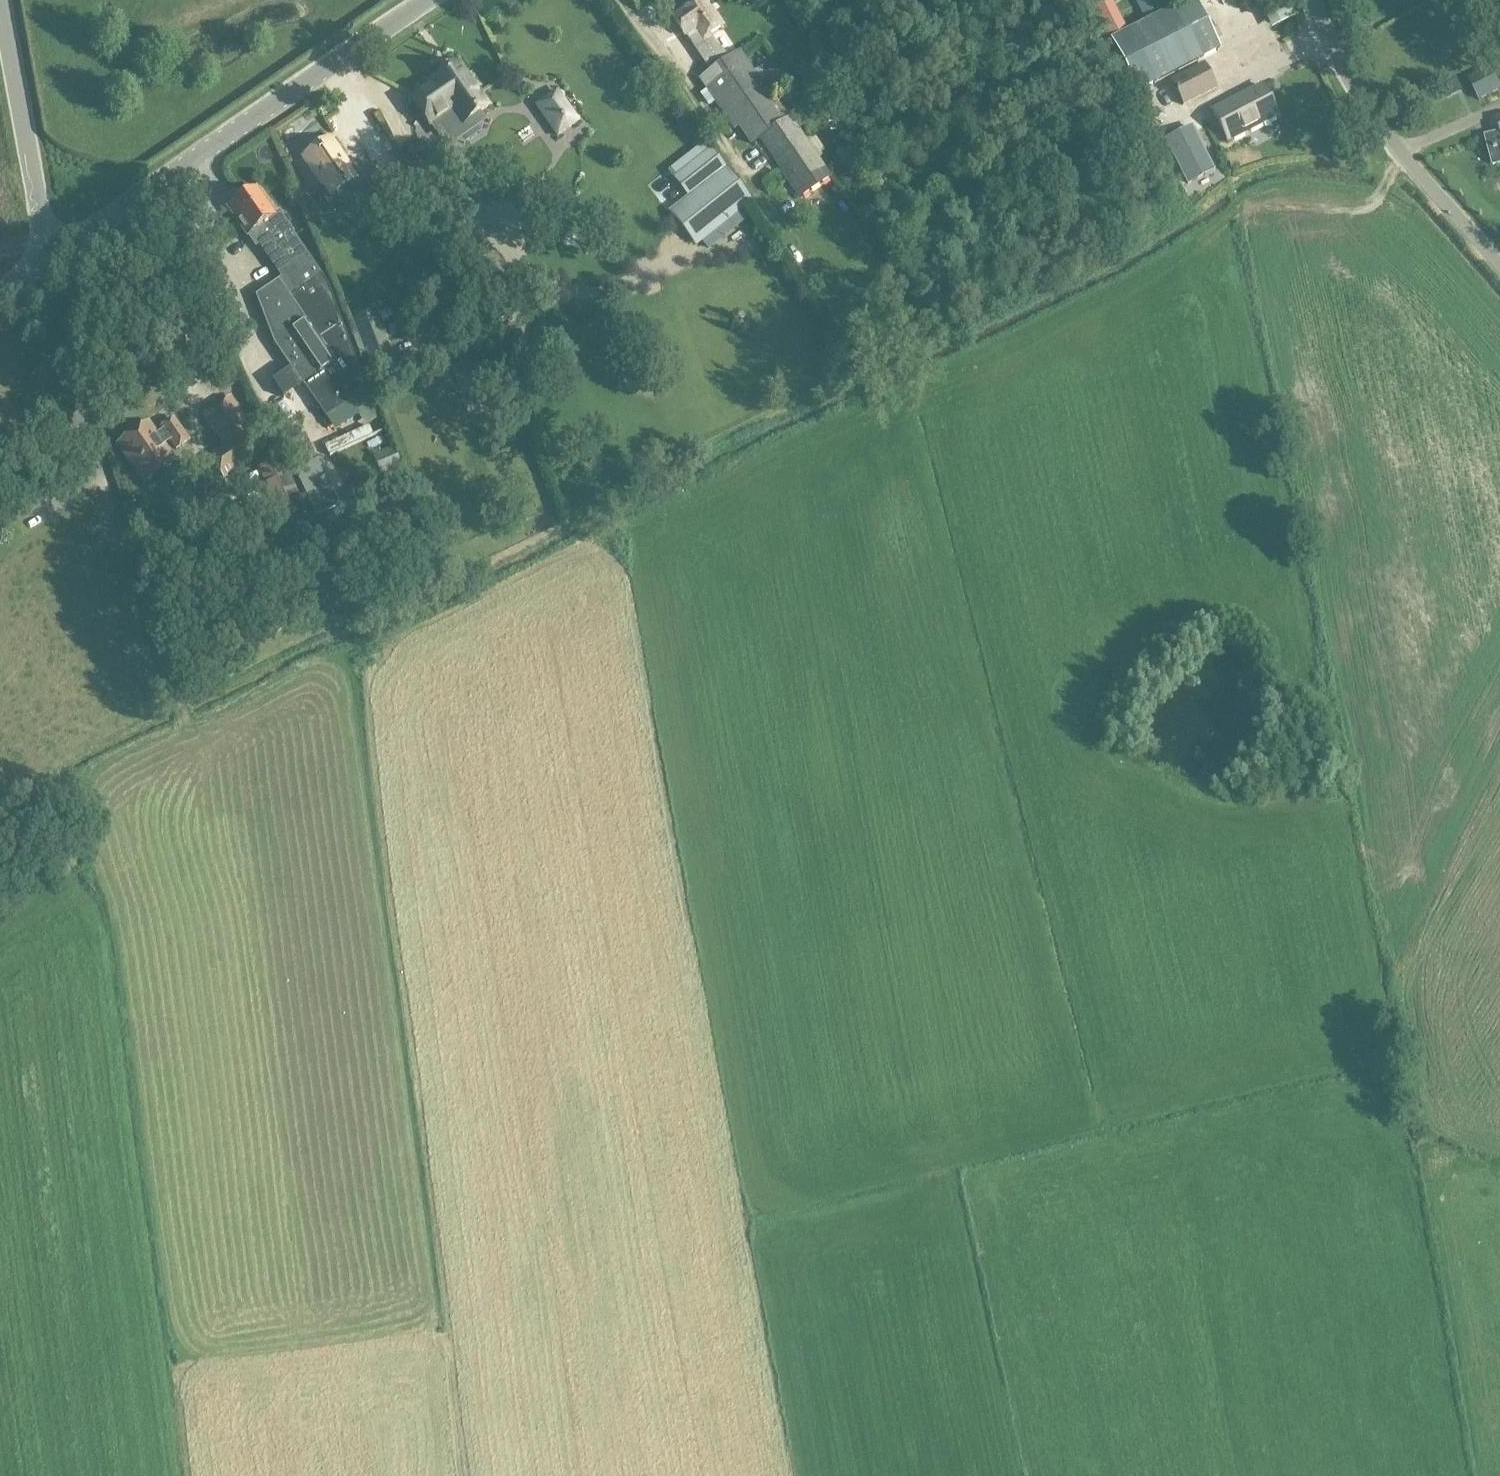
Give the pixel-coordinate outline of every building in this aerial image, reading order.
[(728,59),(717,48),(709,35),(723,26),(705,0),(700,0),(673,18),(685,37),(687,36),(711,71),(728,59)] [(1110,36),(1120,30),(1103,0),(1089,0),(1088,1),(1107,37),(1110,36)] [(1136,0),(1143,15),(1158,7),(1155,0),(1137,0),(1136,0)] [(1145,23),(1171,75),(1219,51),(1194,0),(1190,0),(1145,23)] [(1291,11),(1285,0),(1278,0),(1270,4),(1277,18),(1291,11)] [(728,59),(711,71),(698,79),(735,131),(739,128),(751,145),(759,140),(799,199),(831,177),(790,116),(789,116),(778,98),(774,101),(740,51),(728,59)] [(1203,65),(1171,81),(1183,106),(1216,89),(1203,65)] [(1475,94),(1498,82),(1491,65),(1467,78),(1475,94)] [(473,117),(484,110),(476,97),(478,96),(477,95),(457,66),(434,81),(436,84),(413,100),(432,128),(463,106),(471,118),(473,117)] [(1168,75),(1137,90),(1190,198),(1191,198),(1222,182),(1183,106),(1171,81),(1168,75)] [(1262,86),(1212,111),(1228,142),(1277,117),(1262,86)] [(577,122),(556,93),(537,106),(557,135),(577,122)] [(1492,123),(1495,136),(1487,138),(1494,164),(1499,163),(1499,121),(1492,123)] [(304,159),(325,189),(321,192),(334,211),(354,197),(356,199),(378,185),(363,162),(351,171),(350,170),(338,153),(335,155),(326,144),(304,159)] [(711,149),(710,150),(690,165),(704,184),(699,189),(696,185),(692,188),(695,192),(687,198),(674,208),(702,242),(708,250),(741,224),(758,211),(752,203),(753,202),(711,149)] [(845,153),(842,158),(840,163),(849,167),(852,169),(858,158),(857,158),(846,151),(845,153)] [(256,190),(230,209),(256,247),(259,245),(279,232),(284,239),(269,249),(286,275),(281,279),(256,296),(274,344),(302,386),(303,385),(326,419),(367,391),(328,286),(321,276),(321,275),(308,256),(292,234),(293,233),(278,212),(273,216),(256,190)] [(275,264),(249,277),(256,289),(281,276),(275,264)] [(375,372),(397,365),(378,308),(356,316),(375,372)] [(292,378),(283,384),(297,406),(307,400),(292,378)] [(229,443),(223,447),(209,457),(223,477),(266,447),(232,398),(228,400),(227,399),(208,412),(229,443)] [(50,426),(52,414),(45,413),(43,424),(50,426)] [(162,472),(175,462),(164,445),(169,442),(174,449),(188,440),(174,418),(160,427),(162,431),(156,435),(148,423),(116,445),(143,483),(152,478),(162,472)] [(381,449),(370,454),(377,469),(398,459),(392,445),(381,449)] [(0,455),(0,480),(13,472),(2,453),(0,455)] [(279,513),(285,510),(302,503),(305,502),(283,456),(279,458),(265,464),(258,467),(272,496),(279,513)] [(333,491),(319,460),(296,471),(310,502),(333,491)]
